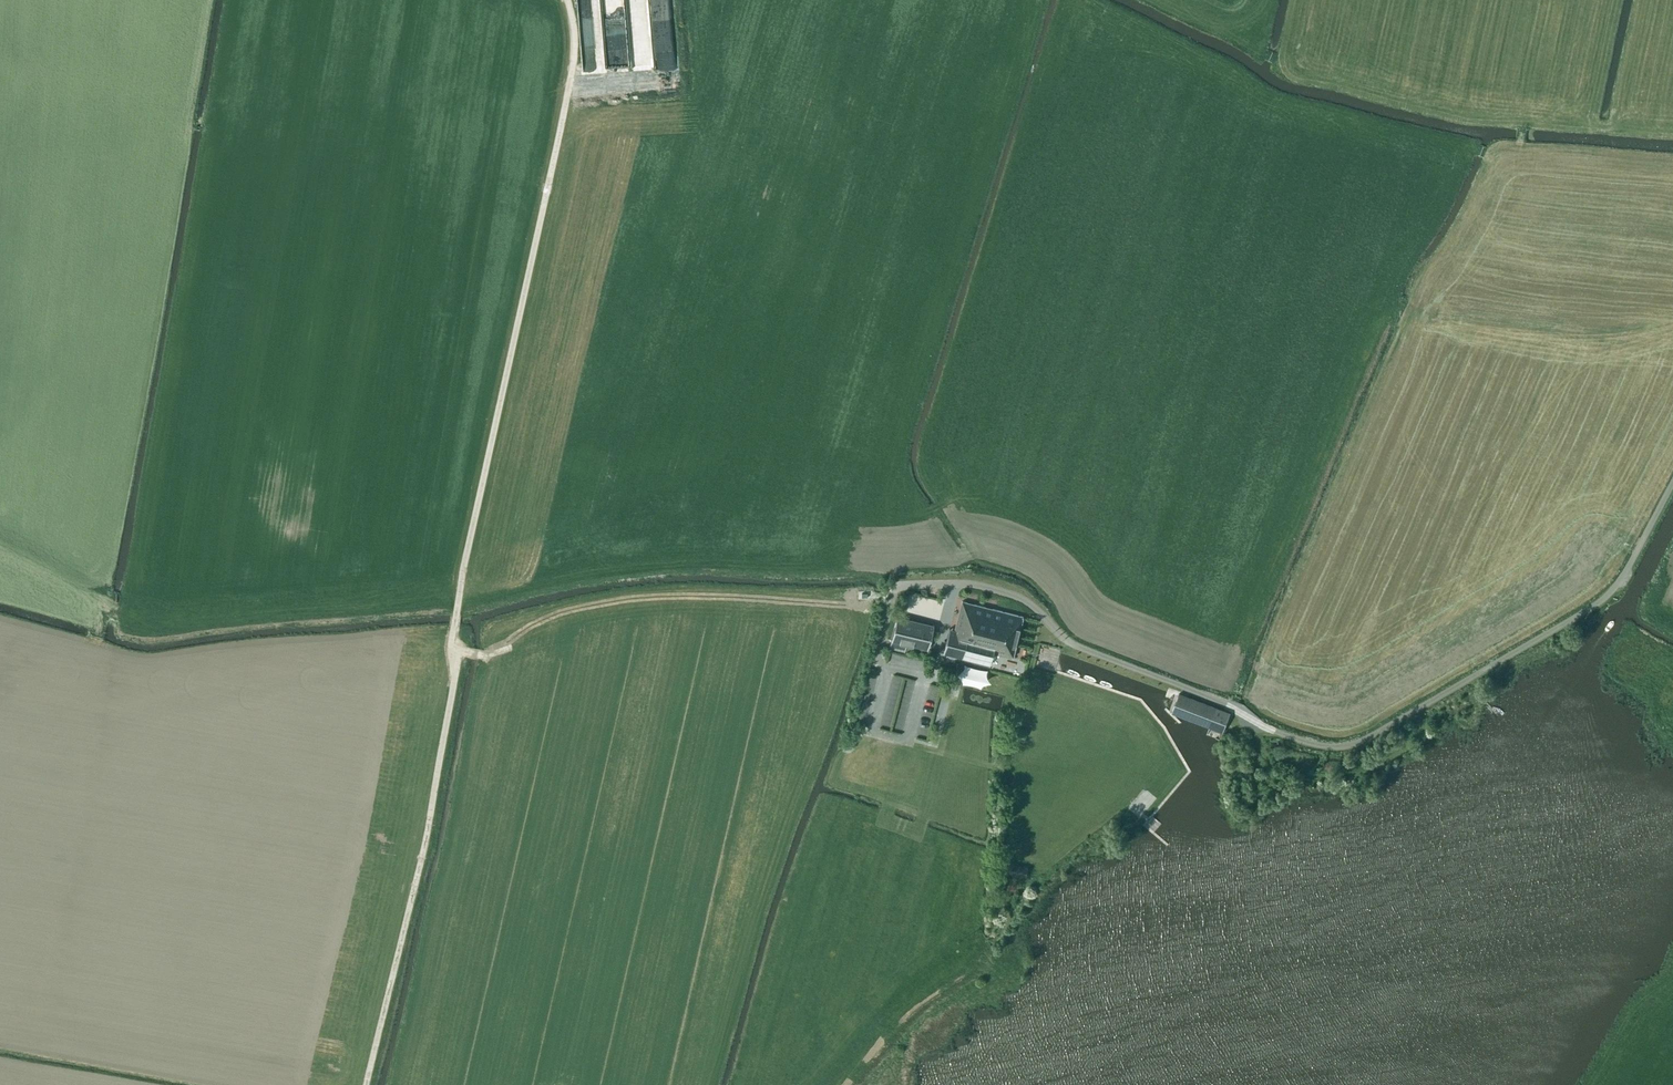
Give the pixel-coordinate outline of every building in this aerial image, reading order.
[(962,602),(954,631),(949,630),(943,654),(989,665),(992,653),(1001,655),(1000,658),(1010,661),(1011,658),(1012,658),(1022,617),(962,602)] [(927,650),(933,625),(897,616),(890,641),(927,650)] [(909,678),(897,726),(905,728),(917,680),(909,678)] [(1171,713),(1209,727),(1216,708),(1179,694),(1171,713)] [(867,718),(870,707),(864,705),(861,716),(867,718)] [(932,714),(922,714),(921,733),(930,733),(932,714)]
